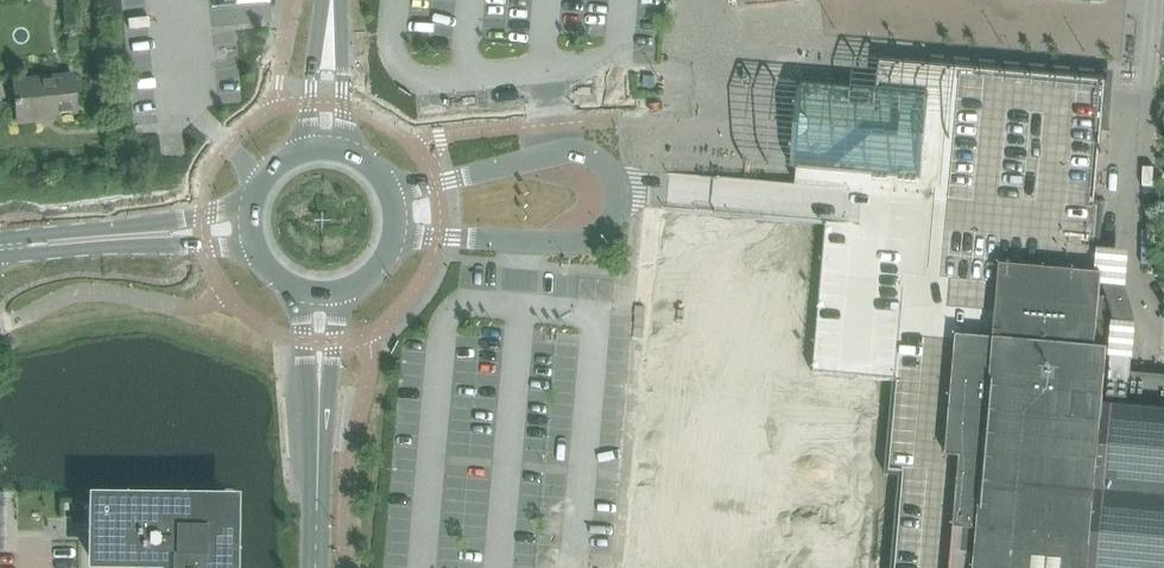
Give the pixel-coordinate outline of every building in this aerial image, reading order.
[(739,9),(802,3),(801,0),(738,0),(739,9)] [(665,211),(791,222),(826,225),(813,374),(893,381),(885,474),(889,474),(900,475),(892,567),(1163,567),(1163,382),(1125,379),(1108,377),(1110,352),(1117,353),(1120,327),(1105,326),(1107,298),(1100,297),(1105,250),(1098,249),(1102,203),(1095,202),(1106,82),(1053,77),(1052,76),(1050,74),(1049,73),(1047,72),(1045,72),(1042,71),(1040,72),(1038,72),(1036,73),(1034,74),(1033,76),(882,62),(880,62),(880,63),(878,89),(801,82),(799,113),(797,113),(795,114),(793,114),(791,115),(789,117),(788,118),(787,120),(786,122),(786,124),(786,126),(786,128),(787,130),(788,132),(789,133),(791,134),(793,135),(795,136),(797,137),(794,168),(796,169),(796,170),(797,170),(796,184),(795,184),(669,173),(669,175),(666,210),(665,211)] [(15,125),(41,122),(40,116),(75,113),(71,75),(16,81),(18,99),(12,100),(15,125)] [(220,493),(93,492),(93,494),(98,494),(98,505),(87,505),(87,523),(87,529),(92,529),(92,563),(157,563),(162,567),(237,567),(237,511),(236,511),(236,516),(229,516),(229,501),(214,501),(214,495),(220,495),(220,493)]
